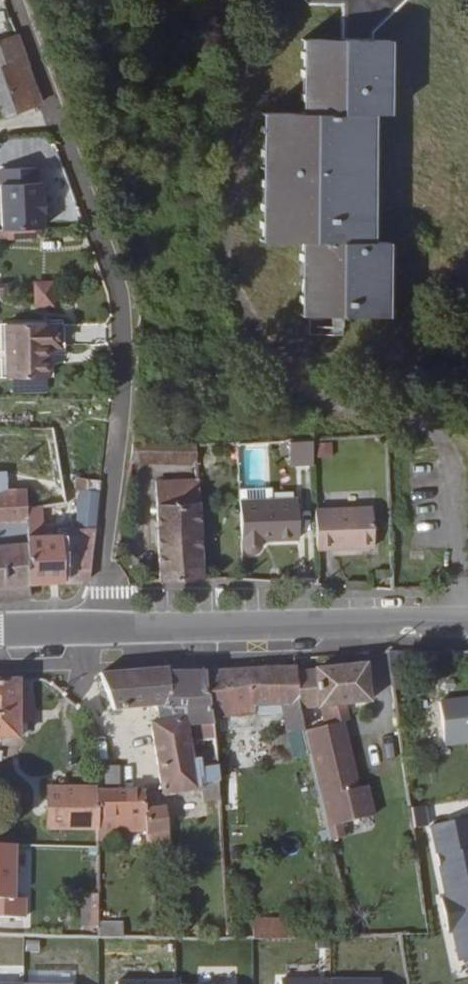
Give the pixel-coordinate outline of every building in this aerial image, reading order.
[(307,307),(396,309),(396,233),(382,229),(387,109),(405,102),(409,29),(398,22),(424,0),(354,0),(356,30),(315,30),(318,105),(276,104),(269,230),(308,232),(307,307)] [(0,27),(0,48),(14,43),(9,24),(0,27)] [(2,122),(39,110),(14,43),(0,48),(0,117),(2,122)] [(3,233),(48,232),(47,169),(1,170),(3,233)] [(57,307),(58,282),(36,281),(35,307),(57,307)] [(62,354),(62,332),(11,329),(8,382),(48,384),(50,353),(62,354)] [(315,441),(290,442),(291,467),(316,466),(315,441)] [(199,583),(189,449),(126,453),(122,470),(164,470),(166,489),(152,492),(153,583),(199,583)] [(68,537),(42,539),(41,509),(24,510),(24,521),(25,545),(26,588),(49,585),(88,585),(100,468),(79,467),(78,489),(57,491),(60,508),(70,519),(68,537)] [(24,521),(24,510),(41,509),(60,508),(57,491),(56,489),(0,491),(0,523),(24,521)] [(289,538),(286,502),(233,509),(239,556),(259,554),(260,539),(289,538)] [(369,543),(364,504),(308,508),(313,550),(369,543)] [(26,588),(25,545),(0,547),(0,591),(26,588)] [(372,694),(363,659),(296,676),(305,712),(327,706),(348,701),(372,694)] [(249,670),(250,674),(210,675),(216,721),(263,717),(262,708),(286,708),(292,737),(300,737),(300,743),(313,743),(311,734),(305,712),(296,676),(295,671),(262,673),(261,670),(249,670)] [(101,680),(112,716),(156,712),(163,711),(170,690),(169,677),(169,672),(101,680)] [(195,725),(216,726),(216,721),(210,675),(169,677),(170,690),(163,711),(192,710),(195,725)] [(18,698),(19,687),(0,686),(0,740),(16,741),(16,731),(18,698)] [(32,731),(33,699),(18,698),(16,731),(32,731)] [(348,701),(327,706),(328,712),(350,712),(348,701)] [(444,704),(448,745),(467,743),(467,702),(444,704)] [(195,725),(192,710),(163,711),(156,712),(157,725),(150,727),(156,763),(200,758),(195,725)] [(348,724),(352,723),(350,712),(328,712),(332,728),(341,726),(348,724)] [(365,790),(348,724),(341,726),(355,783),(349,785),(352,793),(365,790)] [(311,734),(313,743),(338,842),(350,839),(347,826),(380,817),(373,788),(365,790),(352,793),(349,785),(355,783),(341,726),(332,728),(311,734)] [(211,801),(225,799),(220,756),(200,758),(156,763),(160,791),(161,794),(209,787),(211,801)] [(119,770),(106,770),(105,794),(119,794),(119,770)] [(50,794),(49,830),(96,830),(97,794),(50,794)] [(96,830),(96,836),(145,837),(144,817),(143,794),(119,794),(105,794),(97,794),(96,830)] [(165,866),(162,818),(144,817),(145,837),(146,867),(165,866)] [(464,962),(467,961),(467,821),(435,827),(451,899),(446,900),(452,931),(457,930),(464,962)] [(21,916),(24,841),(0,840),(0,915),(21,916)] [(92,921),(91,936),(113,936),(113,922),(92,921)] [(276,923),(277,936),(317,936),(316,924),(276,923)]
